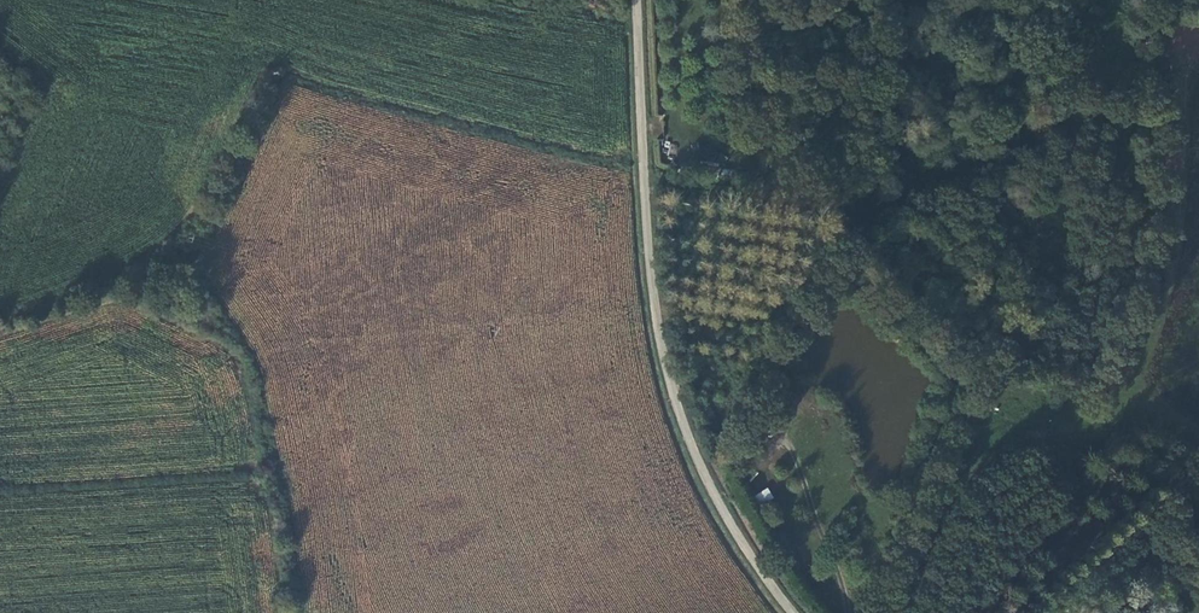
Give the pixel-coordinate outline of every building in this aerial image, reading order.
[(790,383),(785,389),(790,392),(794,387),(790,383)] [(785,389),(775,401),(784,408),(794,396),(790,392),(785,389)] [(755,495),(761,504),(773,496),(767,487),(755,495)]
